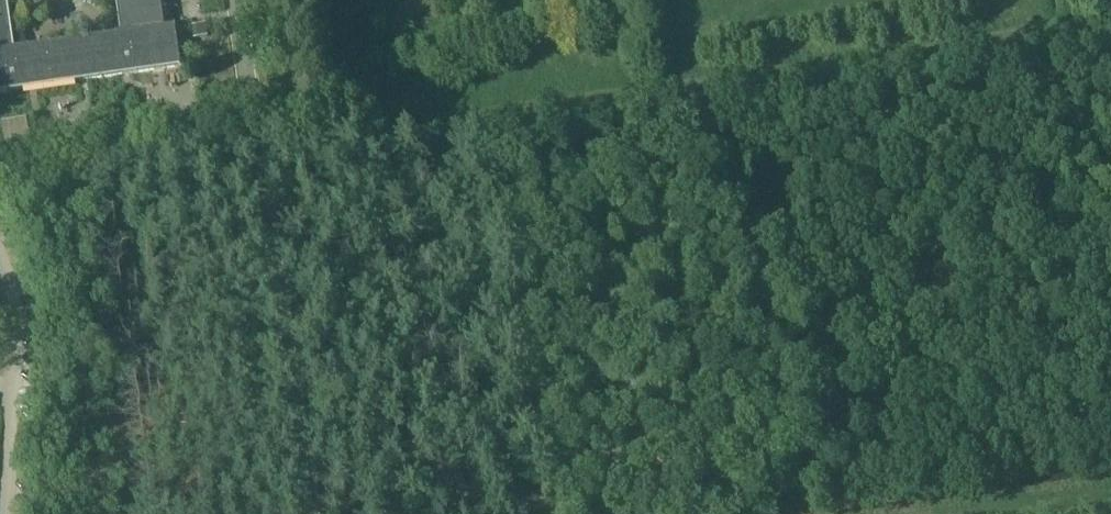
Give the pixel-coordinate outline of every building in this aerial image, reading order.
[(183,67),(178,29),(131,36),(131,31),(166,26),(162,0),(117,0),(122,37),(5,54),(0,23),(0,94),(183,67)]
